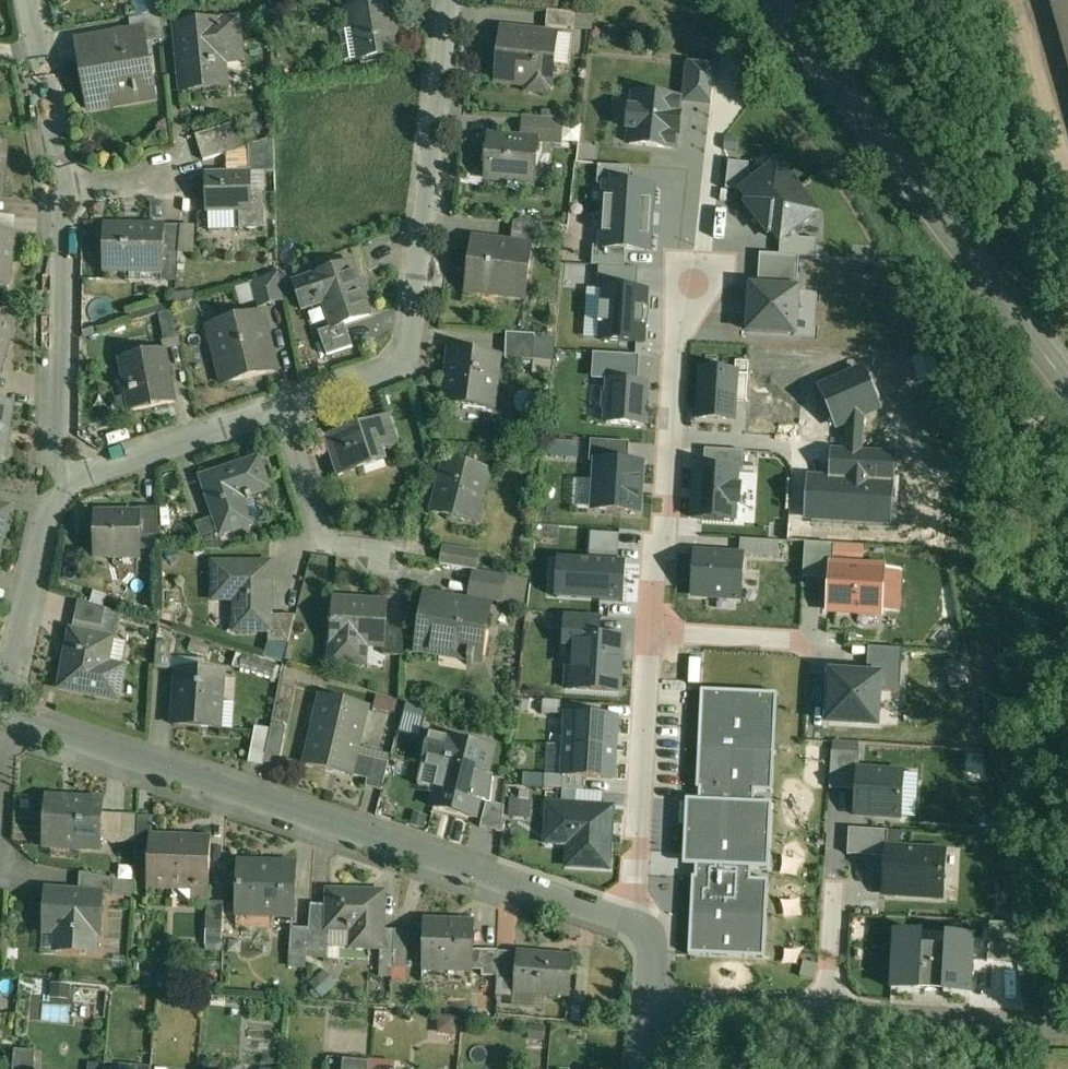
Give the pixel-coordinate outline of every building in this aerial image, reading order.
[(1058,2),(1054,3),(1067,53),(1067,0),(1065,0),(1058,2)] [(369,5),(347,9),(351,32),(357,31),(361,58),(355,59),(356,61),(400,54),(391,2),(369,5)] [(576,14),(548,11),(547,27),(575,30),(576,14)] [(163,14),(135,18),(138,34),(144,33),(146,43),(165,39),(163,14)] [(238,21),(221,23),(220,21),(177,25),(178,41),(180,41),(183,66),(181,66),(184,92),(227,88),(224,54),(241,53),(238,21)] [(603,40),(614,41),(616,25),(605,24),(603,40)] [(558,35),(502,29),(496,82),(528,85),(527,92),(548,94),(549,87),(552,88),(558,35)] [(138,34),(79,45),(90,105),(91,105),(88,91),(121,84),(123,91),(135,89),(136,97),(141,96),(139,88),(153,86),(146,43),(144,33),(138,34)] [(682,104),(711,107),(715,63),(686,60),(682,104)] [(626,146),(676,151),(681,97),(632,92),(626,146)] [(725,128),(735,130),(738,111),(728,110),(725,128)] [(557,122),(524,119),(523,139),(539,140),(539,141),(556,143),(557,122)] [(224,127),(197,136),(204,161),(231,152),(224,127)] [(523,139),(489,136),(486,169),(505,171),(504,178),(536,180),(539,141),(539,140),(523,139)] [(275,139),(250,147),(251,171),(252,171),(252,173),(276,172),(275,139)] [(738,191),(780,246),(822,213),(780,159),(738,191)] [(265,194),(253,194),(252,173),(252,171),(251,171),(206,173),(208,212),(241,211),(242,229),(266,228),(265,194)] [(598,248),(652,251),(656,185),(602,182),(598,248)] [(543,223),(514,221),(511,243),(533,246),(533,248),(540,249),(543,223)] [(165,225),(105,224),(104,270),(131,271),(131,266),(163,266),(163,271),(165,271),(165,254),(165,225)] [(182,225),(165,225),(165,254),(179,254),(182,225)] [(6,287),(13,234),(0,233),(0,286),(6,287)] [(511,243),(473,239),(466,290),(527,298),(533,248),(533,246),(511,243)] [(371,316),(354,264),(295,284),(302,304),(316,299),(318,303),(324,301),(334,328),(371,316)] [(279,273),(252,282),(258,308),(285,301),(279,273)] [(749,333),(796,336),(799,290),(751,287),(749,333)] [(600,343),(644,345),(647,290),(603,288),(600,343)] [(174,311),(160,314),(165,342),(180,339),(174,311)] [(261,312),(210,325),(225,384),(276,371),(261,312)] [(536,335),(507,333),(506,359),(534,359),(536,335)] [(500,354),(451,348),(444,404),(493,410),(500,354)] [(167,367),(164,351),(123,359),(126,377),(131,376),(134,388),(128,389),(129,394),(135,393),(137,408),(132,409),(132,410),(174,403),(171,384),(174,383),(171,367),(167,367)] [(604,380),(638,382),(640,356),(594,353),(592,379),(604,380)] [(695,420),(736,423),(740,369),(699,366),(695,420)] [(829,449),(828,476),(807,475),(805,521),(891,528),(895,481),(896,452),(862,450),(866,417),(881,411),(862,366),(816,386),(836,432),(845,429),(843,450),(829,449)] [(601,424),(646,427),(649,383),(638,382),(604,380),(601,424)] [(0,403),(0,462),(2,462),(11,404),(0,403)] [(389,415),(374,420),(384,450),(399,444),(389,415)] [(384,450),(374,420),(327,437),(341,477),(365,468),(364,464),(379,458),(377,452),(384,450)] [(558,457),(585,457),(585,440),(558,440),(558,457)] [(591,458),(627,461),(628,442),(592,440),(591,458)] [(707,449),(706,468),(740,470),(744,470),(745,451),(707,449)] [(490,470),(446,459),(433,512),(464,520),(468,505),(481,508),(490,470)] [(590,512),(641,515),(645,462),(627,461),(594,459),(590,512)] [(260,460),(204,479),(216,516),(222,533),(251,524),(250,521),(243,523),(235,500),(269,488),(260,460)] [(706,468),(694,467),(690,520),(737,523),(740,470),(706,468)] [(8,507),(0,505),(0,545),(8,507)] [(159,507),(141,508),(141,513),(141,536),(159,536),(159,507)] [(141,513),(95,514),(95,556),(141,555),(141,536),(141,513)] [(216,516),(197,523),(206,550),(222,551),(216,535),(222,533),(216,516)] [(803,578),(829,580),(830,561),(833,562),(834,545),(806,543),(803,578)] [(481,553),(444,547),(441,564),(478,570),(481,553)] [(694,554),(691,599),(739,602),(742,557),(694,554)] [(555,597),(622,602),(625,563),(558,558),(555,597)] [(826,616),(882,620),(886,565),(833,562),(830,561),(829,580),(826,616)] [(270,564),(215,564),(215,591),(236,591),(236,630),(269,630),(271,630),(271,615),(270,564)] [(507,575),(478,570),(473,598),(502,603),(503,601),(507,575)] [(529,579),(507,575),(503,601),(524,605),(529,579)] [(483,605),(427,596),(418,649),(469,657),(468,665),(473,666),(483,605)] [(106,608),(79,600),(75,621),(103,626),(106,608)] [(368,604),(349,603),(349,601),(334,600),(331,642),(334,642),(333,661),(365,663),(366,644),(385,645),(386,645),(387,627),(389,604),(368,602),(368,604)] [(296,615),(271,615),(271,630),(269,630),(269,643),(289,643),(296,615)] [(404,628),(387,627),(386,645),(385,645),(384,655),(404,656),(404,628)] [(128,642),(72,632),(61,687),(117,698),(121,678),(128,642)] [(563,688),(620,695),(626,639),(569,632),(563,688)] [(173,639),(158,638),(156,668),(171,669),(173,639)] [(252,657),(250,668),(281,675),(283,663),(252,657)] [(966,660),(943,663),(946,689),(970,686),(966,660)] [(223,673),(179,670),(175,725),(220,728),(223,673)] [(824,728),(880,731),(883,673),(827,670),(824,728)] [(689,955),(764,959),(769,879),(750,878),(751,866),(767,867),(771,802),(755,801),(755,789),(771,790),(776,695),(701,693),(696,788),(700,788),(699,800),(687,799),(683,865),(696,866),(695,878),(693,878),(689,955)] [(369,706),(323,695),(307,764),(369,779),(374,759),(358,755),(369,706)] [(559,778),(614,781),(618,717),(562,714),(559,778)] [(288,727),(273,724),(267,754),(282,757),(288,727)] [(476,746),(432,735),(425,764),(444,769),(434,807),(475,817),(488,760),(473,756),(476,746)] [(830,788),(855,790),(856,767),(857,753),(832,752),(830,788)] [(390,763),(374,759),(369,779),(367,786),(383,790),(390,763)] [(853,818),(902,820),(904,770),(856,767),(855,790),(853,818)] [(104,800),(47,797),(44,845),(101,849),(101,842),(103,814),(104,800)] [(509,799),(508,816),(530,818),(531,801),(509,799)] [(505,806),(488,801),(481,827),(502,832),(505,806)] [(564,867),(610,870),(615,806),(547,801),(544,845),(565,847),(564,867)] [(125,815),(103,814),(101,842),(123,843),(125,815)] [(848,855),(884,857),(885,844),(886,831),(849,829),(848,855)] [(213,841),(151,837),(149,886),(210,889),(213,841)] [(882,898),(944,902),(947,848),(885,844),(884,857),(882,898)] [(297,865),(239,863),(238,912),(295,914),(297,865)] [(115,879),(80,872),(79,891),(102,893),(102,896),(114,896),(115,879)] [(79,891),(48,890),(46,932),(63,933),(62,951),(94,953),(95,935),(100,935),(102,896),(102,893),(79,891)] [(384,892),(330,891),(329,929),(359,930),(358,944),(354,944),(354,946),(382,946),(383,946),(384,930),(384,892)] [(225,902),(209,902),(208,930),(224,931),(225,902)] [(475,921),(426,921),(425,969),(452,969),(452,966),(471,966),(471,969),(475,969),(475,921)] [(988,960),(1022,962),(1015,925),(990,922),(988,960)] [(310,928),(292,927),(290,956),(308,957),(310,928)] [(398,931),(384,930),(383,946),(382,946),(382,956),(395,956),(398,931)] [(942,994),(973,995),(976,936),(943,934),(942,946),(923,945),(924,933),(893,931),(889,993),(920,994),(921,988),(942,989),(942,994)] [(499,949),(485,949),(484,975),(499,976),(499,951),(499,949)] [(519,953),(499,951),(499,976),(499,979),(517,981),(519,953)] [(575,957),(519,953),(517,981),(516,991),(571,995),(575,957)] [(309,984),(323,998),(337,985),(323,971),(309,984)] [(157,973),(155,986),(174,988),(176,975),(157,973)] [(27,976),(25,991),(73,998),(75,984),(27,976)] [(471,990),(470,1012),(492,1013),(494,992),(471,990)] [(43,1022),(73,1022),(73,1003),(43,1003),(43,1022)] [(439,1015),(438,1033),(458,1034),(459,1016),(439,1015)] [(529,1026),(528,1039),(546,1040),(547,1026),(529,1026)] [(15,1050),(14,1068),(35,1068),(36,1051),(15,1050)] [(344,1058),(343,1068),(369,1068),(370,1061),(344,1058)] [(1019,1065),(988,1061),(987,1068),(1019,1068),(1019,1065)]
